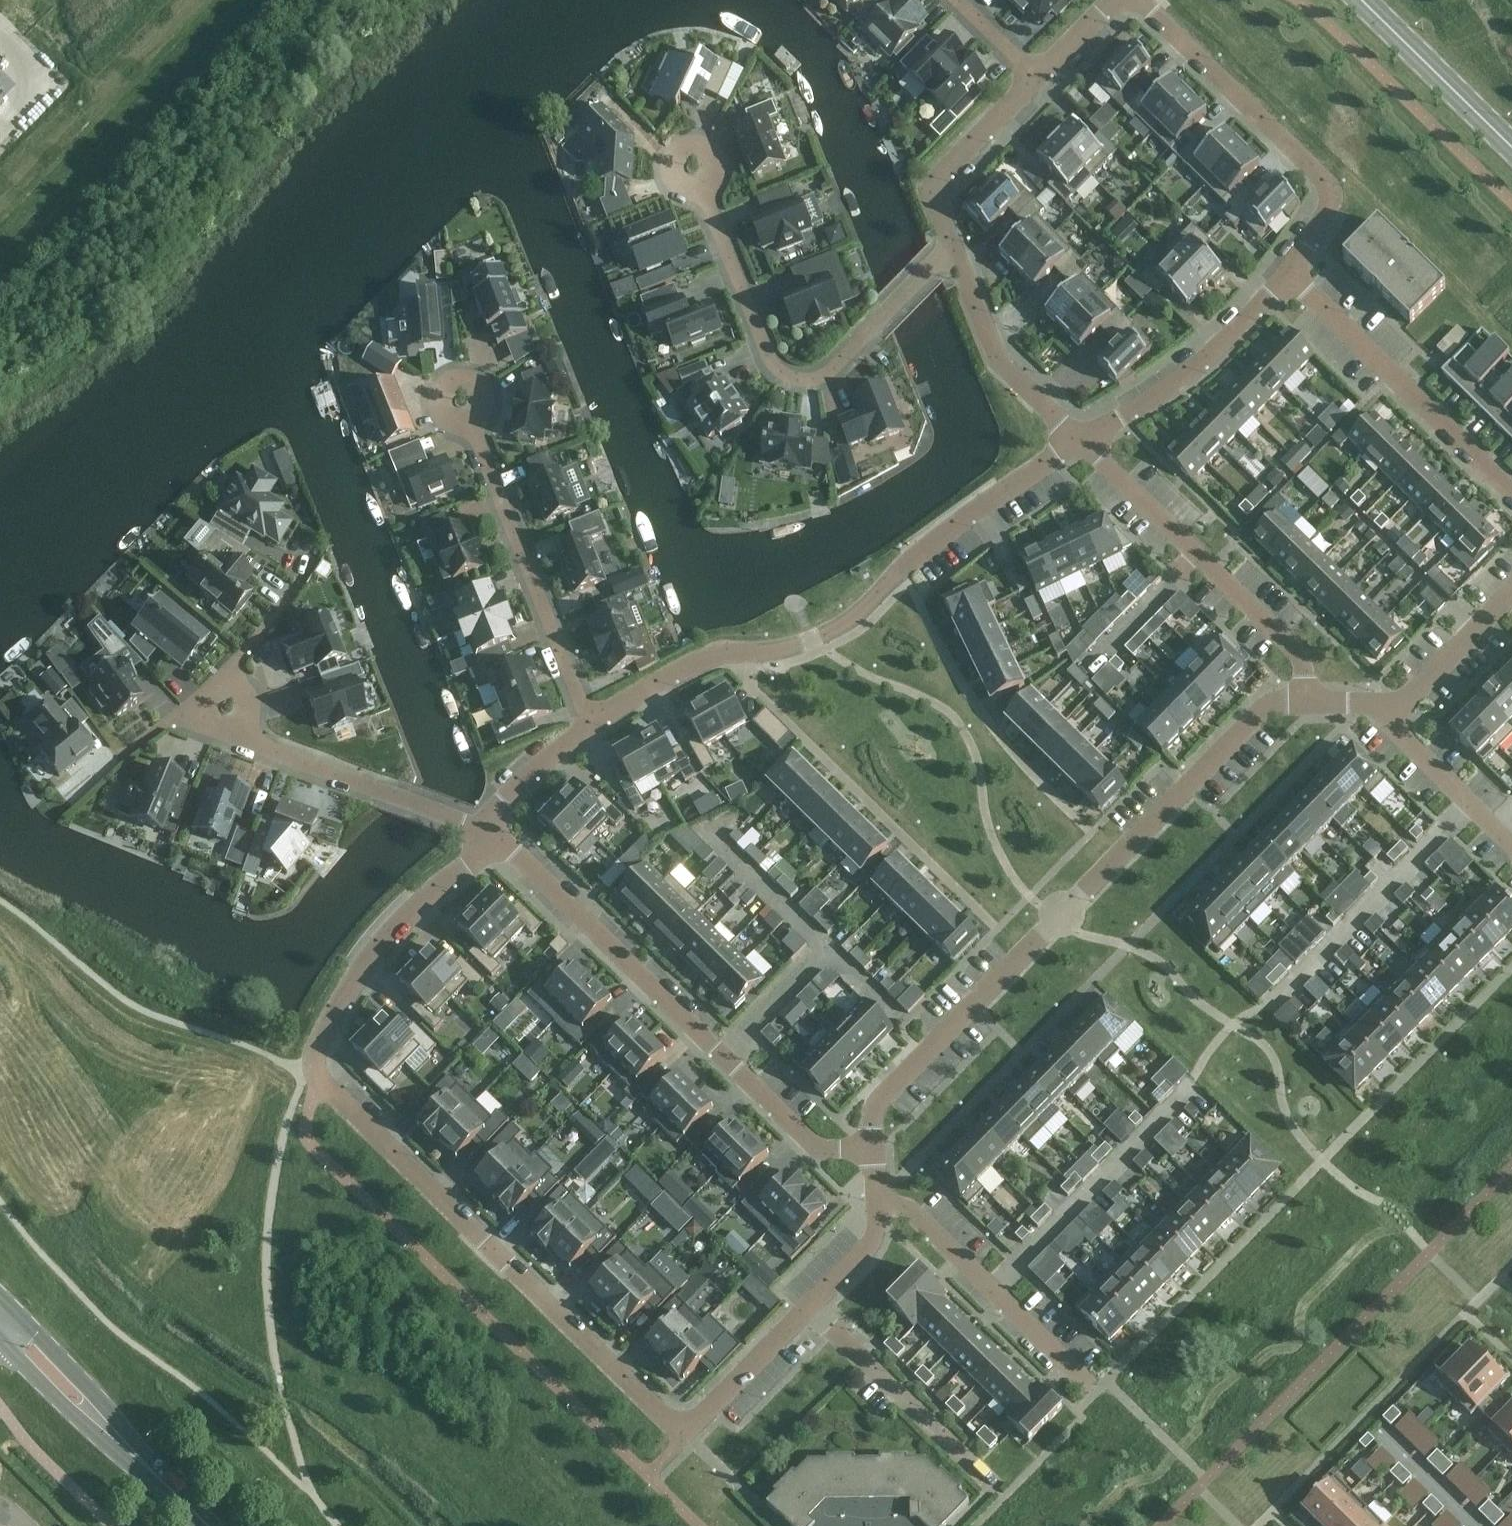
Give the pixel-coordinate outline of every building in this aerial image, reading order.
[(857,23),(877,3),(878,2),(876,1),(876,2),(874,0),(834,0),(847,13),(847,12),(857,21),(856,22),(857,23)] [(925,17),(908,0),(902,0),(894,8),(891,6),(886,11),(877,3),(857,23),(892,57),(893,55),(896,59),(915,40),(911,37),(917,31),(914,28),(925,17)] [(1074,0),(1020,0),(1014,6),(1024,15),(1026,12),(1037,23),(1051,8),(1060,16),(1075,1),(1074,0)] [(900,65),(929,93),(965,56),(945,36),(931,51),(922,42),(900,65)] [(1140,92),(1132,84),(1151,65),(1127,41),(1114,54),(1119,59),(1095,84),(1123,110),(1140,92)] [(694,67),(671,57),(669,61),(667,59),(666,58),(659,74),(660,75),(660,74),(663,75),(653,96),(677,108),(682,98),(697,105),(704,91),(718,98),(733,66),(717,58),(716,62),(700,55),(694,67)] [(985,75),(965,56),(929,93),(957,121),(979,98),(971,90),(985,75)] [(1140,92),(1123,110),(1132,120),(1135,117),(1152,133),(1189,95),(1183,89),(1183,90),(1171,78),(1149,101),(1140,92)] [(1179,159),(1196,141),(1188,133),(1207,113),(1195,102),(1196,101),(1190,95),(1152,133),(1179,159)] [(736,132),(754,176),(785,164),(765,121),(776,117),(770,103),(745,113),(751,126),(736,132)] [(605,180),(605,181),(606,181),(604,200),(600,202),(607,220),(634,210),(622,182),(630,182),(633,145),(631,145),(628,135),(628,134),(602,108),(581,130),(582,131),(582,130),(595,143),(599,140),(608,149),(606,180),(605,180)] [(1107,118),(1093,118),(1089,123),(1100,133),(1109,124),(1111,122),(1107,118)] [(1060,135),(1060,134),(1053,141),(1091,178),(1109,160),(1118,152),(1100,134),(1091,143),(1072,123),(1060,135)] [(1196,141),(1179,159),(1205,185),(1242,147),(1236,141),(1236,142),(1224,130),(1205,150),(1196,141)] [(1053,141),(1048,147),(1037,159),(1056,178),(1048,187),(1066,204),(1091,178),(1053,141)] [(1242,147),(1205,185),(1231,211),(1225,218),(1249,193),(1241,185),(1260,165),(1248,154),(1249,153),(1242,147)] [(1034,200),(1008,174),(983,199),(979,195),(980,194),(979,193),(966,206),(989,229),(1008,210),(1017,218),(1034,200)] [(1225,218),(1235,228),(1241,221),(1259,238),(1283,213),(1291,221),(1300,205),(1277,182),(1258,202),(1249,193),(1225,218)] [(771,212),(763,215),(751,220),(756,232),(753,233),(758,246),(761,245),(763,249),(776,244),(779,252),(803,242),(800,234),(810,230),(799,201),(795,202),(789,187),(765,197),(771,212)] [(1034,200),(1017,218),(1026,227),(1000,253),(1011,265),(1017,271),(1054,233),(1038,217),(1044,210),(1034,200)] [(629,250),(632,259),(635,258),(640,271),(685,254),(680,239),(678,240),(675,232),(676,231),(671,217),(626,235),(631,249),(629,250)] [(1445,288),(1378,222),(1343,257),(1410,324),(1445,288)] [(821,228),(826,242),(840,238),(836,224),(821,228)] [(1205,289),(1211,283),(1215,287),(1226,275),(1202,251),(1211,243),(1193,225),(1167,251),(1174,258),(1205,289)] [(1017,271),(1023,278),(1023,277),(1035,289),(1054,269),(1063,278),(1080,260),(1054,233),(1017,271)] [(430,250),(431,277),(446,276),(444,249),(430,250)] [(833,292),(847,287),(834,256),(794,272),(802,293),(783,301),(794,328),(812,321),(814,326),(829,320),(827,315),(840,310),(833,292)] [(1174,258),(1157,275),(1150,268),(1141,278),(1159,296),(1167,287),(1187,306),(1198,294),(1199,295),(1205,289),(1174,258)] [(1080,260),(1063,278),(1071,287),(1045,313),(1057,324),(1056,325),(1062,331),(1093,300),(1077,283),(1090,270),(1080,260)] [(498,346),(527,334),(528,334),(527,332),(521,316),(519,317),(515,308),(521,305),(516,292),(510,295),(506,286),(508,285),(502,268),(502,267),(497,269),(494,263),(480,269),(482,274),(471,279),(472,280),(478,295),(474,297),(479,308),(478,308),(482,320),(483,319),(488,330),(491,329),(497,344),(498,346)] [(647,278),(651,289),(678,278),(673,267),(647,278)] [(645,313),(654,336),(668,330),(675,348),(691,342),(692,345),(706,340),(705,337),(720,331),(719,327),(722,326),(716,313),(714,314),(709,304),(687,313),(681,298),(679,299),(674,286),(640,299),(646,312),(645,313)] [(432,292),(418,293),(419,303),(419,309),(399,311),(401,323),(387,324),(387,325),(389,344),(389,346),(403,344),(403,350),(424,348),(424,342),(443,341),(439,291),(432,291),(432,292)] [(1126,319),(1117,309),(1110,316),(1093,300),(1062,331),(1069,337),(1069,336),(1081,348),(1100,329),(1108,337),(1126,319)] [(1126,319),(1108,337),(1117,346),(1098,365),(1119,386),(1135,377),(1134,375),(1133,375),(1129,370),(1153,346),(1126,319)] [(1436,349),(1448,359),(1468,338),(1457,327),(1436,349)] [(1273,346),(1298,371),(1314,355),(1288,330),(1273,346)] [(1467,397),(1508,356),(1494,342),(1480,357),(1467,345),(1441,372),(1455,385),(1459,382),(1464,387),(1460,391),(1467,397)] [(391,380),(402,363),(373,345),(363,362),(391,380)] [(1273,346),(1258,361),(1283,386),(1298,371),(1273,346)] [(1511,403),(1511,375),(1505,382),(1494,371),(1509,357),(1508,356),(1467,397),(1481,411),(1484,407),(1489,412),(1486,416),(1493,423),(1511,403)] [(1258,361),(1243,377),(1268,402),(1283,386),(1258,361)] [(740,402),(739,399),(738,400),(734,394),(735,393),(733,391),(725,380),(717,385),(714,382),(711,384),(707,378),(711,377),(706,363),(679,374),(684,387),(692,384),(697,393),(693,396),(696,399),(688,405),(695,416),(695,417),(697,419),(701,424),(700,425),(702,427),(710,438),(718,433),(721,437),(727,432),(728,432),(735,427),(742,423),(739,419),(747,413),(740,402)] [(516,413),(512,436),(519,437),(518,443),(535,446),(536,440),(543,441),(545,431),(551,432),(553,419),(554,419),(555,418),(553,418),(556,405),(550,404),(551,394),(545,393),(547,383),(541,369),(521,376),(526,389),(520,388),(516,411),(515,411),(515,412),(516,413)] [(1253,417),(1268,402),(1243,377),(1228,392),(1253,417)] [(394,381),(364,393),(379,431),(380,431),(385,444),(410,434),(405,421),(409,419),(404,407),(401,408),(398,399),(401,398),(394,381)] [(859,412),(839,420),(850,447),(870,439),(872,443),(904,430),(885,384),(853,397),(859,412)] [(821,404),(830,395),(821,386),(812,394),(821,404)] [(1253,417),(1228,392),(1213,407),(1238,432),(1253,417)] [(1493,423),(1506,436),(1510,432),(1511,434),(1511,403),(1493,423)] [(1333,406),(1319,421),(1330,432),(1335,427),(1344,418),(1345,417),(1339,411),(1333,406)] [(1238,432),(1213,407),(1197,423),(1223,448),(1238,432)] [(1364,455),(1389,429),(1373,414),(1357,431),(1348,423),(1332,440),(1340,448),(1349,440),(1364,455)] [(781,430),(767,428),(763,451),(764,451),(762,463),(775,465),(809,470),(810,464),(831,467),(827,442),(813,440),(814,434),(800,432),(801,423),(782,421),(781,430)] [(1223,448),(1197,423),(1182,438),(1208,463),(1223,448)] [(1317,427),(1305,439),(1315,448),(1326,437),(1317,427)] [(1389,429),(1364,455),(1379,470),(1404,444),(1389,429)] [(1191,480),(1208,463),(1182,438),(1166,455),(1191,480)] [(1290,452),(1301,463),(1309,455),(1311,453),(1300,442),(1290,452)] [(1404,444),(1379,470),(1394,485),(1420,459),(1404,444)] [(1281,462),(1291,473),(1301,463),(1290,452),(1281,462)] [(531,482),(546,521),(576,510),(560,470),(557,472),(549,453),(527,462),(534,480),(531,482)] [(446,459),(426,467),(422,465),(418,455),(393,465),(401,487),(410,483),(419,507),(434,501),(433,498),(458,489),(446,459)] [(1420,459),(1394,485),(1410,500),(1435,474),(1420,459)] [(840,485),(853,482),(859,481),(858,479),(854,463),(836,467),(840,485)] [(1322,482),(1308,469),(1298,480),(1311,493),(1322,482)] [(251,530),(252,531),(254,529),(277,543),(289,522),(276,514),(281,506),(265,496),(273,483),(252,470),(235,498),(227,494),(217,510),(218,510),(208,528),(215,532),(214,532),(249,553),(240,548),(251,530)] [(1275,470),(1265,480),(1274,489),(1284,479),(1275,470)] [(1450,489),(1435,474),(1410,500),(1425,515),(1450,489)] [(1342,480),(1335,487),(1343,495),(1350,488),(1342,480)] [(1450,489),(1425,515),(1441,530),(1466,505),(1450,489)] [(1321,501),(1330,510),(1338,502),(1329,493),(1321,501)] [(1357,494),(1350,501),(1357,508),(1364,501),(1357,494)] [(1252,537),(1268,552),(1293,527),(1278,512),(1286,503),(1277,495),(1261,512),(1269,520),(1252,537)] [(1247,503),(1240,510),(1247,517),(1254,510),(1247,503)] [(1466,505),(1441,530),(1456,545),(1481,520),(1466,505)] [(1345,524),(1353,515),(1344,506),(1336,514),(1345,524)] [(607,533),(599,513),(569,525),(577,544),(558,551),(575,593),(604,581),(588,540),(607,533)] [(453,578),(453,579),(482,568),(479,560),(483,558),(476,541),(472,543),(465,525),(452,530),(446,515),(422,525),(428,541),(437,538),(443,554),(440,556),(447,574),(449,579),(453,578)] [(1100,562),(1134,546),(1117,529),(1112,531),(1104,517),(1083,527),(1100,562)] [(1381,517),(1374,524),(1381,531),(1388,524),(1381,517)] [(1481,520),(1456,545),(1473,562),(1476,559),(1479,562),(1487,554),(1484,550),(1498,536),(1481,520)] [(1367,527),(1361,522),(1355,528),(1360,534),(1367,527)] [(549,527),(532,533),(536,543),(553,537),(549,527)] [(1080,572),(1100,562),(1083,527),(1063,537),(1080,572)] [(1308,542),(1293,527),(1268,552),(1283,567),(1308,542)] [(1387,536),(1396,545),(1404,537),(1395,528),(1387,536)] [(1376,537),(1370,531),(1364,536),(1370,543),(1376,537)] [(239,565),(249,553),(214,532),(197,553),(204,558),(187,578),(201,590),(200,591),(215,604),(216,602),(231,614),(233,612),(236,614),(244,604),(241,602),(249,592),(241,585),(250,574),(239,565)] [(1063,537),(1042,547),(1059,582),(1080,572),(1063,537)] [(1388,551),(1379,541),(1373,548),(1382,557),(1388,551)] [(1299,583),(1324,557),(1308,542),(1283,567),(1299,583)] [(1042,547),(1021,557),(1038,592),(1059,582),(1042,547)] [(1405,554),(1411,561),(1418,554),(1411,547),(1405,554)] [(1418,554),(1411,561),(1419,568),(1426,561),(1418,554)] [(1339,572),(1324,557),(1299,583),(1314,598),(1339,572)] [(1405,568),(1406,567),(1398,559),(1389,569),(1396,577),(1398,575),(1405,568)] [(1373,564),(1355,578),(1365,590),(1382,576),(1373,564)] [(1405,568),(1398,575),(1405,583),(1412,575),(1405,568)] [(1354,587),(1339,572),(1314,598),(1329,613),(1354,587)] [(1442,574),(1433,583),(1451,600),(1459,591),(1442,574)] [(631,593),(625,576),(611,582),(618,598),(624,595),(631,593)] [(1015,582),(1019,592),(1028,587),(1024,578),(1015,582)] [(984,584),(977,588),(944,603),(954,624),(987,608),(994,604),(984,584)] [(463,631),(507,614),(501,598),(499,599),(495,589),(476,596),(472,585),(444,596),(449,607),(455,605),(459,615),(456,616),(463,631)] [(1354,587),(1329,613),(1345,628),(1370,602),(1354,587)] [(1428,588),(1420,597),(1437,614),(1446,605),(1428,588)] [(1137,601),(1128,593),(1121,600),(1130,608),(1137,601)] [(597,649),(646,630),(646,629),(637,632),(628,608),(629,607),(624,595),(618,598),(609,601),(614,613),(589,623),(594,634),(592,635),(597,649)] [(146,662),(158,647),(181,666),(190,656),(190,657),(191,655),(186,651),(189,647),(192,648),(193,647),(192,647),(202,635),(158,598),(148,610),(147,610),(146,611),(147,612),(143,616),(142,615),(141,616),(145,619),(137,630),(139,632),(128,644),(146,662)] [(1038,607),(1033,598),(1024,602),(1029,611),(1038,607)] [(1130,608),(1121,600),(1114,607),(1123,615),(1130,608)] [(1385,618),(1370,602),(1345,628),(1360,643),(1385,618)] [(1038,607),(1029,611),(1033,620),(1042,616),(1038,607)] [(963,643),(996,627),(987,608),(954,624),(963,643)] [(1165,624),(1172,617),(1163,608),(1156,615),(1165,624)] [(514,629),(507,614),(463,631),(469,647),(471,646),(475,656),(469,659),(474,670),(500,660),(501,659),(497,648),(515,641),(511,630),(514,629)] [(339,671),(335,660),(334,659),(343,656),(327,616),(299,627),(303,638),(283,646),(283,647),(294,673),(314,665),(319,677),(320,679),(329,676),(330,675),(340,672),(339,671)] [(1104,617),(1097,624),(1106,632),(1113,625),(1104,617)] [(99,618),(88,629),(112,663),(88,680),(94,688),(89,692),(101,709),(106,705),(115,718),(141,699),(130,684),(135,680),(118,655),(126,647),(99,618)] [(1402,634),(1385,618),(1360,643),(1377,659),(1391,645),(1394,649),(1403,640),(1399,637),(1402,634)] [(1149,640),(1156,633),(1147,625),(1140,632),(1149,640)] [(1005,647),(996,627),(963,643),(973,662),(1005,647)] [(646,630),(597,649),(603,663),(605,662),(609,674),(635,663),(639,673),(659,663),(646,630)] [(1057,634),(1048,638),(1053,647),(1062,643),(1057,634)] [(1096,643),(1087,634),(1080,641),(1089,650),(1096,643)] [(1225,635),(1201,659),(1229,687),(1253,662),(1225,635)] [(1133,656),(1140,649),(1131,641),(1124,648),(1133,656)] [(1062,643),(1053,647),(1057,657),(1066,652),(1062,643)] [(982,682),(1015,666),(1005,647),(973,662),(982,682)] [(1117,673),(1124,665),(1115,657),(1108,664),(1117,673)] [(1229,687),(1201,659),(1185,675),(1213,703),(1229,687)] [(537,688),(532,675),(535,673),(530,661),(504,671),(500,660),(474,670),(470,672),(478,690),(492,685),(499,703),(537,688)] [(364,712),(353,680),(362,677),(358,665),(339,671),(340,672),(330,675),(329,676),(333,685),(333,687),(323,690),(308,695),(307,695),(318,728),(330,724),(331,729),(354,721),(353,716),(364,713),(364,712)] [(1074,679),(1081,672),(1074,665),(1067,672),(1074,679)] [(982,682),(992,702),(1024,686),(1015,666),(982,682)] [(1511,669),(1496,684),(1511,700),(1511,670),(1511,669)] [(51,690),(54,687),(59,693),(65,688),(51,671),(42,679),(51,690)] [(1081,687),(1088,680),(1081,672),(1074,679),(1081,687)] [(1100,672),(1091,682),(1099,690),(1109,680),(1100,672)] [(1197,719),(1213,703),(1185,675),(1169,692),(1197,719)] [(1481,700),(1511,730),(1511,700),(1496,684),(1481,700)] [(736,694),(727,686),(713,694),(714,697),(706,702),(725,736),(745,724),(731,699),(736,694)] [(499,703),(506,721),(492,727),(500,746),(530,734),(525,723),(551,712),(546,699),(542,701),(537,688),(499,703)] [(1047,708),(1031,692),(1005,718),(1021,734),(1047,708)] [(1197,719),(1169,692),(1153,708),(1181,735),(1197,719)] [(1093,707),(1101,714),(1108,707),(1101,700),(1093,707)] [(1481,700),(1466,715),(1499,748),(1511,735),(1511,730),(1481,700)] [(58,775),(72,764),(75,768),(91,754),(88,750),(92,747),(77,728),(86,720),(70,702),(59,712),(49,701),(25,721),(45,745),(38,751),(58,775)] [(706,702),(697,707),(695,704),(685,710),(687,713),(685,714),(701,742),(691,748),(704,771),(715,765),(705,747),(725,736),(706,702)] [(1108,707),(1101,714),(1108,721),(1115,714),(1108,707)] [(1047,708),(1021,734),(1037,749),(1062,723),(1047,708)] [(1153,708),(1135,726),(1163,753),(1181,735),(1153,708)] [(766,709),(753,722),(778,746),(790,733),(766,709)] [(1499,748),(1466,715),(1450,731),(1484,764),(1499,748)] [(1062,723),(1037,749),(1052,764),(1077,738),(1062,723)] [(661,784),(680,773),(685,782),(696,775),(683,752),(673,758),(657,730),(655,731),(654,728),(643,734),(645,737),(636,742),(661,784)] [(1124,737),(1132,745),(1139,737),(1131,730),(1124,737)] [(1139,737),(1132,745),(1139,752),(1146,744),(1139,737)] [(1077,738),(1052,764),(1067,779),(1093,753),(1077,738)] [(661,784),(636,742),(627,747),(626,744),(616,750),(617,752),(616,753),(632,782),(621,788),(635,811),(646,804),(636,787),(655,776),(660,785),(661,784)] [(1363,790),(1370,797),(1386,781),(1379,774),(1352,747),(1336,764),(1363,790)] [(1093,753),(1067,779),(1083,794),(1108,768),(1093,753)] [(810,771),(794,756),(768,782),(784,797),(810,771)] [(1363,790),(1336,764),(1321,779),(1348,805),(1363,790)] [(172,773),(153,765),(143,790),(129,784),(120,807),(133,813),(131,818),(160,830),(160,829),(175,835),(184,813),(180,812),(189,789),(178,785),(181,777),(179,776),(179,777),(172,773)] [(1108,768),(1083,794),(1099,810),(1124,784),(1108,768)] [(800,813),(825,787),(810,771),(784,797),(800,813)] [(1306,794),(1333,821),(1348,805),(1321,779),(1306,794)] [(211,836),(222,840),(221,841),(225,842),(234,817),(239,819),(249,791),(220,780),(214,798),(205,795),(192,830),(195,832),(196,830),(207,834),(206,836),(210,837),(211,836)] [(558,802),(593,836),(609,820),(616,827),(625,818),(606,799),(598,808),(574,785),(573,786),(571,784),(563,793),(565,795),(558,802),(558,801),(558,802)] [(800,813),(815,828),(840,802),(825,787),(800,813)] [(1291,810),(1318,836),(1333,821),(1306,794),(1291,810)] [(270,830),(259,825),(241,874),(242,874),(246,863),(258,867),(263,855),(286,874),(308,848),(300,842),(307,835),(308,836),(316,815),(281,802),(270,830)] [(593,836),(558,802),(557,802),(557,803),(551,809),(549,807),(537,819),(545,827),(548,825),(577,853),(593,836)] [(830,843),(856,817),(840,802),(815,828),(830,843)] [(1276,825),(1303,851),(1318,836),(1291,810),(1276,825)] [(846,858),(871,832),(856,817),(830,843),(846,858)] [(1276,825),(1261,841),(1288,867),(1303,851),(1276,825)] [(1423,834),(1416,827),(1409,834),(1416,841),(1423,834)] [(694,834),(688,829),(684,830),(670,836),(681,847),(694,834)] [(744,838),(737,830),(730,838),(737,845),(744,838)] [(862,874),(887,848),(871,832),(846,858),(862,874)] [(692,850),(704,860),(712,851),(701,841),(692,850)] [(1294,873),(1288,867),(1261,841),(1246,856),(1272,882),(1279,888),(1279,889),(1294,873)] [(1394,850),(1401,857),(1408,850),(1401,842),(1394,850)] [(760,853),(752,846),(745,853),(753,860),(760,853)] [(1394,850),(1386,857),(1394,864),(1401,857),(1394,850)] [(767,860),(760,853),(753,860),(760,867),(767,860)] [(1439,868),(1445,862),(1436,853),(1430,859),(1439,868)] [(1279,888),(1272,882),(1246,856),(1231,871),(1257,898),(1264,904),(1279,888)] [(889,900),(914,874),(898,858),(873,884),(889,900)] [(1424,865),(1433,874),(1439,868),(1430,859),(1424,865)] [(619,862),(600,880),(610,889),(628,871),(619,862)] [(663,882),(646,866),(618,895),(629,906),(630,906),(633,909),(632,909),(633,910),(635,911),(663,882)] [(1231,871),(1215,887),(1242,913),(1248,919),(1264,904),(1257,898),(1231,871)] [(1355,872),(1339,888),(1355,903),(1363,895),(1371,888),(1363,881),(1355,872)] [(1363,881),(1371,888),(1378,880),(1371,873),(1363,881)] [(904,915),(930,889),(914,874),(889,900),(904,915)] [(663,882),(635,911),(637,913),(636,913),(637,914),(637,913),(640,916),(640,917),(641,917),(651,927),(686,891),(669,875),(663,882)] [(791,883),(783,876),(776,883),(784,890),(791,883)] [(798,890),(791,883),(784,890),(791,898),(798,890)] [(1409,899),(1415,893),(1406,884),(1400,890),(1409,899)] [(1507,935),(1511,930),(1511,906),(1489,884),(1474,901),(1481,908),(1480,908),(1507,935)] [(1248,919),(1242,913),(1215,887),(1200,902),(1227,929),(1227,928),(1234,934),(1248,919)] [(1339,888),(1324,904),(1333,911),(1340,919),(1347,911),(1355,903),(1339,888)] [(945,904),(930,889),(904,915),(919,930),(945,904)] [(1428,889),(1420,897),(1425,903),(1433,894),(1428,889)] [(1394,896),(1403,905),(1409,899),(1400,890),(1394,896)] [(696,914),(696,915),(703,908),(686,891),(651,927),(661,937),(661,938),(662,938),(665,941),(665,942),(666,941),(667,943),(696,914)] [(751,891),(741,901),(747,906),(756,896),(751,891)] [(510,943),(526,928),(533,935),(542,925),(523,907),(514,916),(491,893),(490,894),(488,892),(479,900),(482,902),(475,909),(503,937),(503,936),(510,943)] [(1480,908),(1481,908),(1474,901),(1458,917),(1492,950),(1507,935),(1480,908)] [(1227,928),(1227,929),(1200,902),(1185,918),(1196,929),(1190,935),(1206,950),(1212,944),(1219,951),(1234,935),(1234,934),(1227,928)] [(935,945),(960,919),(945,904),(919,930),(935,945)] [(1258,911),(1264,934),(1280,929),(1274,906),(1258,911)] [(475,909),(468,917),(465,915),(457,923),(459,925),(458,926),(481,949),(473,958),(492,976),(501,967),(494,960),(510,943),(503,936),(503,937),(475,909)] [(1333,911),(1326,919),(1333,926),(1340,919),(1333,911)] [(820,927),(827,919),(820,912),(813,919),(820,927)] [(696,915),(696,914),(667,943),(669,945),(669,946),(669,945),(672,948),(673,949),(684,959),(712,930),(696,915)] [(1379,930),(1385,924),(1375,915),(1369,921),(1379,930)] [(1293,932),(1310,949),(1325,934),(1307,917),(1293,932)] [(1492,950),(1458,917),(1443,932),(1477,966),(1492,950)] [(820,927),(827,933),(834,926),(827,919),(820,927)] [(951,961),(976,935),(960,919),(935,945),(951,961)] [(1364,927),(1373,936),(1379,930),(1369,921),(1364,927)] [(694,970),(695,970),(698,973),(697,973),(698,974),(698,973),(700,975),(728,946),(712,930),(684,959),(694,969),(694,970)] [(1310,949),(1293,932),(1278,948),(1295,965),(1310,949)] [(1477,966),(1443,932),(1427,948),(1434,955),(1435,954),(1462,981),(1477,966)] [(791,961),(807,946),(796,935),(780,951),(791,961)] [(716,991),(745,962),(728,946),(700,975),(701,977),(702,978),(702,977),(705,980),(705,981),(706,981),(716,991)] [(1348,961),(1354,955),(1345,946),(1339,952),(1348,961)] [(445,992),(444,993),(451,1000),(468,983),(475,990),(484,981),(465,962),(457,971),(433,948),(432,949),(430,947),(422,955),(424,958),(417,965),(445,992)] [(857,963),(864,956),(856,948),(849,955),(857,963)] [(1334,958),(1343,967),(1348,961),(1339,952),(1334,958)] [(1434,955),(1420,969),(1420,970),(1447,996),(1462,981),(1435,954),(1434,955)] [(857,963),(864,969),(871,962),(864,956),(857,963)] [(754,987),(754,986),(757,983),(757,984),(758,983),(757,983),(761,979),(745,962),(716,991),(735,1010),(745,999),(743,997),(753,987),(754,987)] [(1420,970),(1420,969),(1413,963),(1397,979),(1404,986),(1405,985),(1432,1012),(1447,996),(1420,970)] [(528,995),(554,1021),(593,982),(575,964),(554,986),(545,978),(528,995)] [(1359,994),(1369,983),(1348,964),(1338,974),(1359,994)] [(444,993),(445,992),(417,965),(410,972),(408,970),(399,978),(401,980),(400,982),(424,1004),(415,1013),(434,1031),(443,1022),(436,1015),(451,1000),(444,993)] [(1273,973),(1280,980),(1287,973),(1280,966),(1273,973)] [(838,990),(845,984),(835,975),(833,974),(832,973),(830,972),(827,972),(824,973),(822,975),(838,990)] [(1272,988),(1280,980),(1273,973),(1265,981),(1272,988)] [(1318,992),(1324,986),(1315,977),(1309,983),(1318,992)] [(880,985),(888,993),(895,986),(887,978),(880,985)] [(593,982),(554,1021),(581,1047),(598,1030),(589,1021),(611,999),(593,982)] [(1303,988),(1313,997),(1318,992),(1309,983),(1303,988)] [(1390,1001),(1417,1027),(1417,1028),(1417,1027),(1431,1012),(1432,1013),(1432,1012),(1405,985),(1390,1000),(1390,1001)] [(897,1003),(908,1014),(925,996),(914,986),(897,1003)] [(796,1000),(807,1011),(810,1014),(817,1007),(802,993),(796,1000)] [(1390,1001),(1390,1000),(1383,993),(1367,1009),(1401,1043),(1417,1027),(1390,1001)] [(1102,1003),(1086,1019),(1113,1045),(1134,1023),(1108,997),(1102,1003)] [(1297,1013),(1303,1007),(1294,998),(1288,1004),(1297,1013)] [(516,1000),(509,1007),(519,1018),(527,1010),(516,1000)] [(807,1011),(796,1000),(789,1007),(800,1018),(807,1011)] [(876,1046),(886,1036),(886,1037),(887,1036),(889,1033),(890,1033),(890,1032),(892,1030),(863,1001),(847,1018),(876,1046)] [(1401,1043),(1367,1009),(1352,1026),(1359,1032),(1386,1058),(1401,1043)] [(370,1030),(405,1065),(421,1049),(428,1055),(436,1046),(418,1028),(410,1036),(386,1013),(385,1015),(383,1012),(374,1021),(377,1023),(370,1030),(370,1029),(370,1030)] [(876,1046),(847,1018),(831,1034),(860,1062),(861,1061),(862,1062),(862,1061),(865,1058),(866,1057),(865,1057),(876,1046)] [(1086,1019),(1071,1034),(1098,1060),(1113,1045),(1086,1019)] [(631,1020),(610,1041),(602,1033),(605,1029),(589,1045),(598,1054),(596,1056),(613,1073),(648,1036),(631,1020)] [(762,1034),(773,1046),(781,1038),(769,1026),(762,1034)] [(370,1030),(369,1031),(369,1030),(369,1031),(363,1037),(360,1035),(352,1044),(354,1046),(353,1047),(376,1070),(368,1079),(387,1097),(396,1088),(389,1081),(405,1065),(370,1030)] [(1359,1032),(1345,1046),(1344,1047),(1371,1074),(1386,1058),(1359,1032)] [(844,1079),(854,1069),(855,1068),(854,1068),(857,1065),(858,1065),(860,1062),(831,1034),(815,1050),(844,1079)] [(1071,1034),(1056,1049),(1083,1076),(1083,1075),(1098,1060),(1071,1034)] [(613,1073),(629,1088),(624,1093),(634,1103),(652,1085),(642,1076),(665,1053),(648,1036),(613,1073)] [(469,1044),(462,1038),(457,1045),(463,1051),(469,1044)] [(1344,1047),(1345,1046),(1338,1040),(1321,1056),(1320,1057),(1355,1090),(1371,1074),(1344,1047)] [(534,1043),(524,1053),(538,1067),(548,1056),(534,1043)] [(1083,1075),(1083,1076),(1056,1049),(1041,1065),(1067,1091),(1074,1098),(1090,1082),(1083,1075)] [(844,1079),(815,1050),(807,1058),(796,1052),(789,1059),(802,1072),(803,1072),(806,1075),(806,1076),(817,1086),(815,1088),(825,1098),(844,1079)] [(1067,1091),(1041,1065),(1026,1080),(1052,1107),(1053,1106),(1067,1091)] [(460,1079),(465,1074),(459,1068),(454,1072),(460,1079)] [(564,1073),(559,1078),(568,1087),(573,1082),(564,1073)] [(643,1111),(660,1128),(696,1091),(679,1075),(660,1094),(652,1085),(641,1096),(650,1104),(643,1111)] [(421,1126),(420,1127),(433,1141),(435,1139),(437,1141),(476,1102),(449,1076),(432,1094),(441,1102),(437,1107),(420,1124),(421,1126)] [(1053,1106),(1052,1107),(1026,1080),(1010,1096),(1037,1122),(1044,1129),(1060,1113),(1053,1106)] [(1166,1097),(1173,1089),(1166,1082),(1158,1090),(1166,1097)] [(1158,1090),(1151,1097),(1158,1104),(1166,1097),(1158,1090)] [(684,1137),(692,1146),(701,1137),(692,1129),(712,1108),(696,1091),(660,1128),(677,1144),(684,1137)] [(1044,1129),(1037,1122),(1010,1096),(995,1111),(1022,1137),(1029,1144),(1044,1129)] [(476,1102),(437,1141),(455,1159),(477,1137),(486,1145),(509,1121),(499,1111),(492,1118),(476,1102)] [(1201,1118),(1220,1136),(1233,1121),(1214,1103),(1201,1118)] [(1190,1104),(1184,1110),(1193,1119),(1199,1113),(1190,1104)] [(606,1136),(581,1110),(570,1121),(596,1146),(606,1136)] [(995,1111),(980,1127),(1007,1153),(1022,1137),(995,1111)] [(1143,1120),(1135,1113),(1128,1120),(1135,1127),(1143,1120)] [(600,1120),(595,1124),(604,1132),(613,1124),(609,1120),(600,1120)] [(1128,1120),(1121,1128),(1128,1135),(1135,1127),(1128,1120)] [(1178,1135),(1184,1129),(1175,1120),(1169,1126),(1178,1135)] [(715,1173),(716,1174),(751,1138),(734,1121),(709,1146),(701,1137),(692,1146),(717,1171),(715,1173)] [(534,1158),(532,1157),(515,1140),(522,1133),(513,1124),(489,1149),(498,1157),(476,1179),(495,1197),(534,1158)] [(625,1135),(614,1125),(606,1133),(617,1143),(625,1135)] [(1163,1132),(1172,1141),(1178,1135),(1169,1126),(1163,1132)] [(980,1127),(965,1142),(992,1168),(1007,1153),(980,1127)] [(1261,1186),(1278,1169),(1243,1135),(1242,1136),(1243,1137),(1227,1153),(1233,1160),(1234,1160),(1261,1186)] [(608,1137),(596,1150),(607,1161),(619,1149),(608,1137)] [(751,1138),(716,1174),(732,1191),(735,1187),(744,1196),(754,1186),(746,1177),(768,1154),(751,1138)] [(965,1142),(950,1157),(977,1184),(977,1183),(992,1168),(965,1142)] [(1105,1158),(1112,1151),(1105,1144),(1098,1151),(1105,1158)] [(1098,1151),(1091,1159),(1098,1166),(1105,1158),(1098,1151)] [(1148,1165),(1154,1160),(1144,1151),(1139,1156),(1148,1165)] [(495,1197),(497,1199),(495,1201),(509,1214),(511,1213),(512,1214),(533,1192),(542,1201),(559,1183),(550,1175),(554,1171),(535,1153),(532,1157),(534,1158),(495,1197)] [(1161,1153),(1152,1162),(1171,1182),(1181,1173),(1161,1153)] [(1133,1162),(1142,1171),(1148,1165),(1139,1156),(1133,1162)] [(977,1183),(977,1184),(950,1157),(934,1173),(961,1200),(962,1199),(968,1206),(984,1190),(977,1183)] [(1261,1186),(1234,1160),(1233,1160),(1219,1175),(1246,1202),(1261,1186)] [(1130,1164),(1115,1171),(1121,1184),(1136,1177),(1130,1164)] [(1231,1217),(1246,1202),(1219,1175),(1212,1168),(1197,1184),(1231,1217)] [(669,1173),(658,1183),(667,1192),(678,1181),(669,1173)] [(742,1205),(768,1232),(807,1192),(804,1190),(806,1188),(792,1175),(791,1176),(789,1175),(768,1196),(759,1188),(742,1205)] [(1075,1189),(1082,1182),(1075,1175),(1068,1182),(1075,1189)] [(1118,1196),(1124,1190),(1114,1181),(1108,1187),(1118,1196)] [(1068,1182),(1060,1189),(1068,1196),(1075,1189),(1068,1182)] [(1231,1217),(1197,1184),(1182,1199),(1215,1232),(1231,1217)] [(590,1213),(563,1186),(546,1204),(555,1212),(533,1234),(535,1236),(533,1238),(547,1251),(549,1250),(552,1252),(590,1213)] [(1103,1193),(1112,1202),(1118,1196),(1108,1187),(1103,1193)] [(809,1195),(807,1192),(768,1232),(785,1248),(781,1251),(791,1261),(812,1241),(803,1232),(824,1210),(823,1208),(825,1207),(811,1193),(809,1195)] [(673,1202),(666,1195),(658,1202),(665,1209),(673,1202)] [(1182,1199),(1166,1215),(1200,1248),(1215,1232),(1182,1199)] [(1109,1211),(1126,1230),(1136,1221),(1119,1202),(1109,1211)] [(1045,1220),(1052,1213),(1045,1206),(1037,1213),(1045,1220)] [(705,1210),(695,1221),(707,1233),(717,1222),(705,1210)] [(1093,1221),(1084,1212),(1078,1218),(1087,1227),(1093,1221)] [(552,1252),(569,1269),(590,1247),(599,1256),(616,1239),(590,1213),(552,1252)] [(1037,1213),(1030,1220),(1037,1227),(1045,1220),(1037,1213)] [(1108,1215),(1097,1220),(1106,1242),(1118,1237),(1108,1215)] [(1200,1248),(1166,1215),(1151,1230),(1185,1263),(1200,1248)] [(1078,1218),(1072,1224),(1082,1233),(1087,1227),(1078,1218)] [(694,1239),(703,1230),(693,1221),(685,1230),(690,1235),(694,1239)] [(1022,1243),(1029,1235),(1022,1228),(1015,1236),(1022,1243)] [(1151,1230),(1136,1245),(1170,1279),(1185,1263),(1151,1230)] [(647,1269),(646,1268),(620,1243),(603,1260),(612,1269),(590,1291),(608,1308),(647,1269)] [(1057,1258),(1063,1252),(1054,1243),(1048,1249),(1057,1258)] [(1170,1279),(1136,1245),(1121,1261),(1155,1294),(1170,1279)] [(1042,1255),(1028,1269),(1046,1286),(1065,1266),(1057,1258),(1048,1249),(1042,1255)] [(1121,1261),(1106,1276),(1140,1310),(1155,1294),(1121,1261)] [(609,1312),(623,1326),(625,1324),(626,1326),(647,1304),(656,1312),(676,1291),(649,1265),(646,1268),(647,1269),(608,1308),(611,1310),(609,1312)] [(770,1291),(779,1281),(766,1269),(755,1281),(767,1293),(770,1291)] [(946,1295),(921,1270),(889,1303),(914,1328),(917,1324),(942,1299),(946,1295)] [(1140,1310),(1106,1276),(1091,1292),(1125,1325),(1140,1310)] [(784,1305),(770,1291),(767,1293),(758,1303),(764,1310),(766,1307),(774,1315),(784,1305)] [(1091,1292),(1076,1307),(1075,1307),(1074,1308),(1109,1342),(1125,1325),(1091,1292)] [(647,1345),(665,1363),(703,1323),(677,1297),(660,1315),(669,1323),(647,1345)] [(917,1324),(933,1339),(958,1314),(942,1299),(917,1324)] [(973,1328),(958,1314),(933,1339),(948,1354),(973,1328)] [(703,1323),(665,1363),(667,1365),(666,1367),(680,1380),(681,1378),(683,1380),(704,1358),(717,1371),(741,1346),(709,1316),(703,1323)] [(988,1343),(973,1328),(948,1354),(963,1369),(988,1343)] [(899,1343),(892,1337),(884,1345),(890,1352),(899,1343)] [(899,1343),(890,1352),(897,1358),(905,1350),(899,1343)] [(963,1369),(978,1384),(1003,1358),(988,1343),(963,1369)] [(1486,1365),(1487,1365),(1492,1361),(1491,1360),(1489,1361),(1488,1360),(1482,1354),(1478,1357),(1469,1348),(1454,1363),(1447,1355),(1446,1354),(1433,1366),(1434,1367),(1435,1367),(1442,1375),(1436,1382),(1453,1399),(1486,1365)] [(978,1384),(993,1398),(1018,1373),(1003,1358),(978,1384)] [(1486,1365),(1453,1399),(1470,1416),(1477,1409),(1486,1417),(1485,1418),(1486,1418),(1497,1406),(1488,1398),(1498,1388),(1504,1382),(1487,1365),(1486,1365)] [(929,1373),(923,1367),(915,1376),(920,1381),(929,1373)] [(920,1381),(926,1387),(934,1378),(929,1373),(920,1381)] [(1008,1413),(1033,1388),(1018,1373),(993,1398),(1008,1413)] [(1033,1388),(1008,1413),(1004,1417),(1029,1442),(1062,1408),(1037,1384),(1033,1388)] [(960,1403),(954,1397),(945,1405),(951,1411),(960,1403)] [(951,1411),(957,1417),(965,1408),(960,1403),(951,1411)] [(1486,1418),(1494,1426),(1487,1433),(1505,1450),(1511,1442),(1511,1407),(1506,1414),(1498,1407),(1497,1406),(1486,1418)] [(1391,1426),(1401,1415),(1393,1408),(1383,1418),(1391,1426)] [(991,1433),(985,1427),(976,1436),(983,1442),(991,1433)] [(983,1442),(989,1448),(998,1440),(991,1433),(983,1442)] [(1359,1443),(1366,1450),(1374,1441),(1368,1434),(1359,1443)] [(1371,1447),(1360,1458),(1372,1471),(1384,1461),(1371,1447)] [(1427,1461),(1435,1469),(1445,1459),(1437,1451),(1427,1461)] [(774,1493),(777,1496),(767,1505),(788,1525),(947,1525),(969,1503),(959,1494),(962,1491),(942,1472),(939,1474),(927,1462),(927,1461),(926,1461),(908,1461),(908,1458),(880,1458),(880,1462),(856,1462),(855,1458),(827,1459),(827,1462),(810,1463),(810,1462),(809,1462),(809,1463),(796,1476),(794,1473),(774,1493)] [(1443,1477),(1453,1466),(1445,1459),(1435,1469),(1443,1477)] [(1396,1480),(1405,1471),(1399,1465),(1390,1474),(1396,1480)] [(1405,1471),(1396,1480),(1403,1486),(1411,1477),(1405,1471)] [(1303,1508),(1320,1525),(1344,1499),(1345,1500),(1352,1493),(1334,1476),(1328,1483),(1324,1479),(1314,1489),(1318,1493),(1303,1508)] [(1429,1512),(1438,1503),(1431,1496),(1422,1505),(1429,1512)] [(1360,1515),(1345,1500),(1344,1499),(1320,1525),(1321,1525),(1350,1525),(1361,1515),(1360,1515)] [(1486,1519),(1496,1509),(1488,1501),(1478,1512),(1486,1519)] [(1438,1503),(1429,1512),(1435,1518),(1444,1509),(1438,1503)] [(1384,1525),(1367,1508),(1360,1515),(1361,1515),(1350,1525),(1384,1525)] [(1486,1519),(1493,1525),(1495,1525),(1504,1517),(1496,1509),(1486,1519)]
